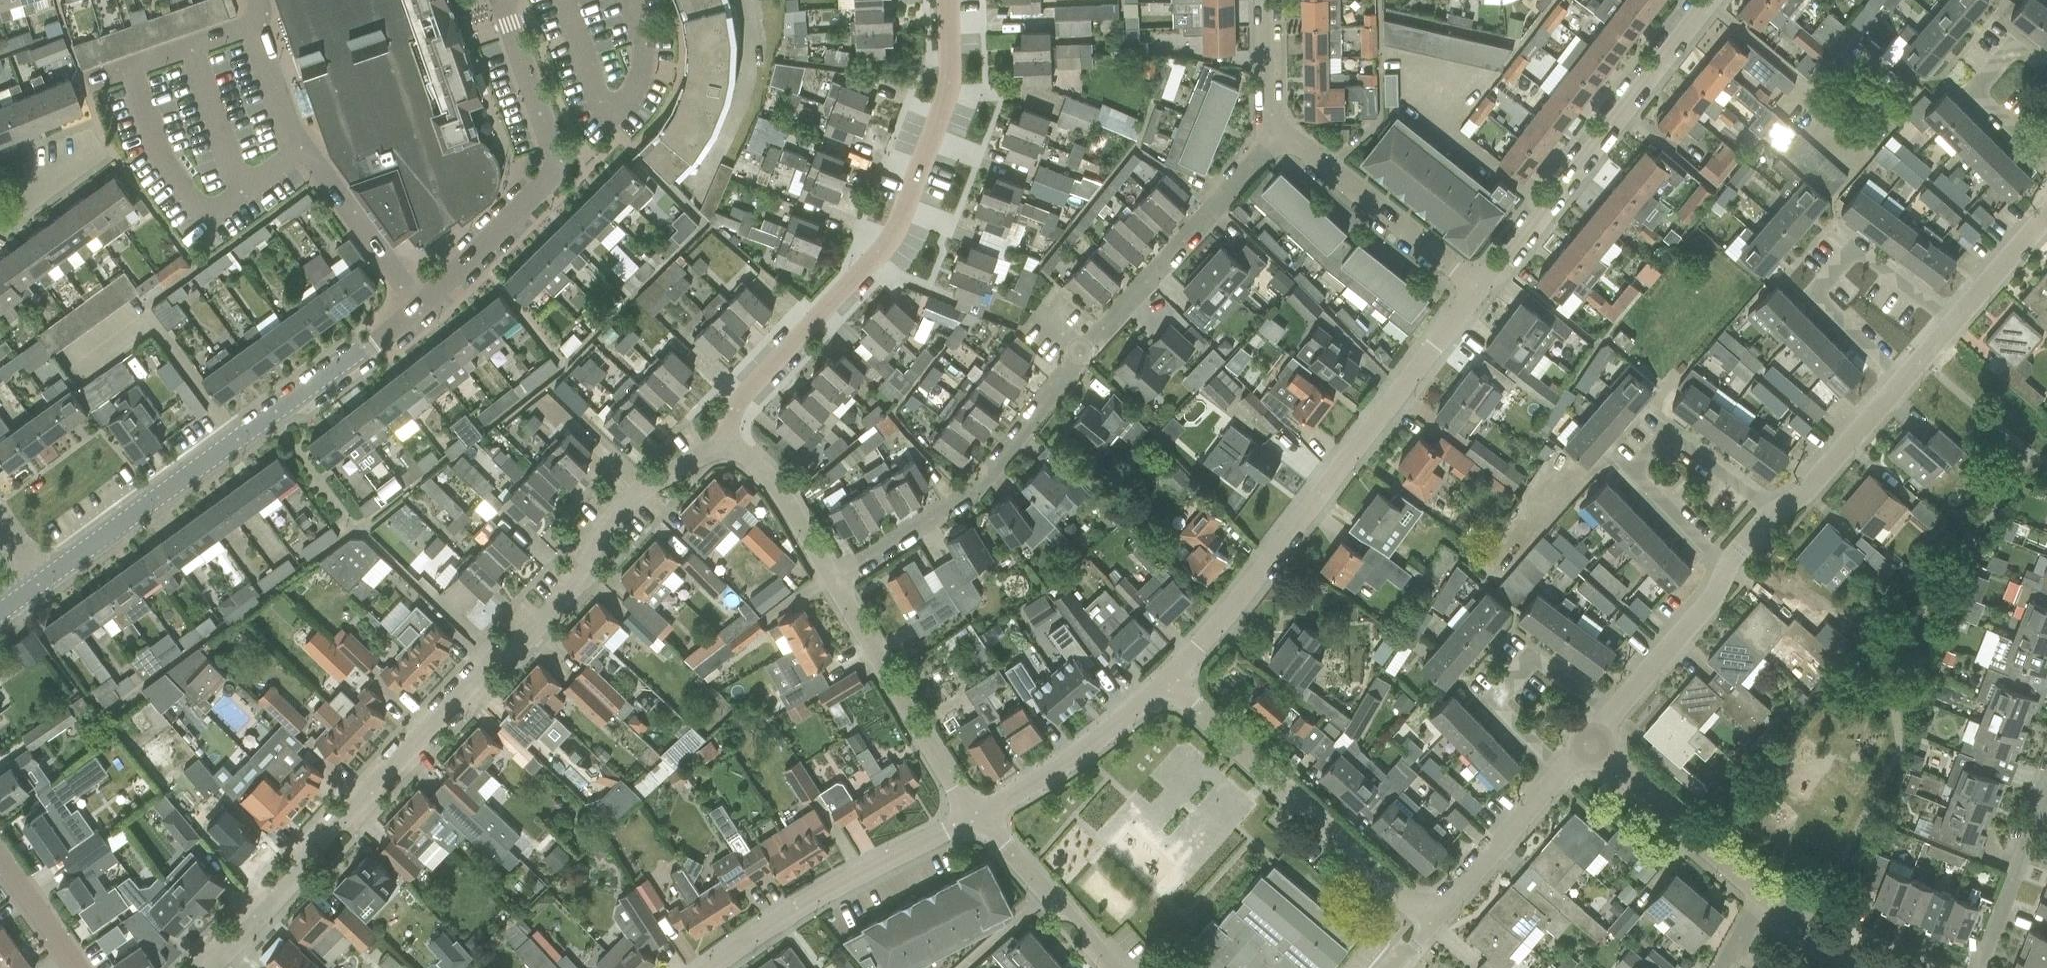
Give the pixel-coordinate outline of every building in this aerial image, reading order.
[(22,0),(0,0),(0,11),(3,20),(12,17),(8,5),(21,1),(25,14),(26,13),(22,0)] [(26,13),(35,11),(32,0),(22,0),(26,13)] [(205,0),(201,0),(193,3),(201,27),(213,23),(205,0)] [(222,0),(205,0),(213,23),(228,17),(222,0)] [(228,17),(236,14),(231,0),(222,0),(228,17)] [(297,55),(300,54),(303,62),(306,69),(306,72),(303,73),(307,86),(317,112),(331,154),(395,241),(408,232),(420,247),(459,218),(463,223),(491,201),(492,200),(488,196),(492,190),(494,184),(496,177),(495,170),(495,167),(494,163),(491,156),(488,151),(480,144),(483,139),(479,136),(478,134),(479,134),(469,104),(482,99),(481,96),(473,73),(472,71),(466,52),(464,49),(456,26),(455,22),(455,21),(451,22),(448,12),(445,2),(448,1),(447,0),(278,0),(297,55)] [(682,12),(687,10),(690,16),(691,23),(685,23),(688,42),(687,42),(687,44),(688,44),(687,63),(693,63),(692,71),(701,72),(698,88),(689,85),(686,92),(681,90),(674,107),(673,107),(672,108),(673,109),(663,125),(668,128),(664,133),(660,138),(656,134),(641,148),(640,147),(639,149),(640,149),(639,150),(640,151),(641,151),(671,180),(694,158),(713,129),(726,97),(730,76),(732,41),(726,7),(724,0),(678,0),(682,12)] [(796,0),(786,0),(787,11),(797,9),(796,0)] [(1013,9),(1043,8),(1042,0),(1012,0),(1013,9)] [(1304,27),(1340,26),(1339,0),(1304,0),(1304,27)] [(1360,26),(1375,26),(1375,13),(1375,0),(1360,0),(1360,26)] [(1549,0),(1540,0),(1536,6),(1543,11),(1550,1),(1549,0)] [(1624,1),(1647,19),(1662,0),(1625,0),(1624,1)] [(1772,0),(1749,0),(1740,11),(1760,27),(1768,18),(1808,51),(1819,61),(1829,48),(1819,40),(1811,34),(1778,6),(1778,5),(1772,0)] [(1879,0),(1867,0),(1850,22),(1863,32),(1876,17),(1873,14),(1882,2),(1879,0)] [(1934,17),(1956,36),(1973,17),(1953,0),(1948,0),(1934,17)] [(1973,17),(1988,0),(1953,0),(1973,17)] [(2046,11),(2046,7),(2038,0),(2024,0),(2011,18),(2030,33),(2046,11)] [(1234,26),(1233,1),(1173,2),(1173,12),(1192,12),(1192,26),(1183,26),(1183,27),(1234,26)] [(1647,19),(1624,1),(1606,24),(1630,42),(1647,19)] [(1549,13),(1559,21),(1567,10),(1557,2),(1549,13)] [(193,3),(178,8),(187,32),(201,27),(193,3)] [(1124,3),(1124,16),(1126,16),(1126,28),(1139,28),(1139,16),(1138,3),(1124,3)] [(884,5),(854,7),(855,20),(850,21),(850,31),(893,29),(893,17),(884,17),(884,5)] [(1119,5),(1092,6),(1056,7),(1056,21),(1092,19),(1092,18),(1119,17),(1119,5)] [(178,8),(166,12),(175,36),(187,32),(178,8)] [(787,11),(787,35),(807,33),(806,21),(804,21),(803,21),(793,23),(791,10),(787,11)] [(2030,33),(2046,46),(2046,11),(2030,33)] [(175,36),(166,12),(152,17),(160,41),(175,36)] [(1459,25),(1461,16),(1450,13),(1447,22),(1459,25)] [(1559,21),(1549,13),(1541,24),(1550,32),(1559,21)] [(1829,48),(1845,29),(1846,27),(1828,13),(1811,34),(1819,40),(1829,48)] [(1473,19),(1461,16),(1459,25),(1471,28),(1473,19)] [(152,17),(140,21),(148,45),(160,41),(152,17)] [(1934,17),(1918,34),(1941,54),(1956,36),(1934,17)] [(1092,19),(1056,21),(1057,35),(1093,33),(1092,19)] [(1397,47),(1402,24),(1384,19),(1384,44),(1397,47)] [(62,30),(59,21),(43,26),(46,36),(62,30)] [(148,45),(140,21),(125,26),(134,50),(148,45)] [(1415,26),(1402,24),(1397,47),(1410,49),(1415,26)] [(1630,42),(1606,24),(1589,46),(1612,65),(1630,42)] [(1899,33),(1910,43),(1892,64),(1912,81),(1922,70),(1925,72),(1926,71),(1928,73),(1931,73),(1936,67),(1936,64),(1934,62),(1941,54),(1918,34),(1907,24),(1899,33)] [(134,50),(125,26),(111,31),(119,55),(134,50)] [(1234,51),(1234,26),(1183,27),(1183,34),(1203,33),(1204,51),(1234,51)] [(1341,56),(1341,26),(1340,26),(1304,27),(1305,57),(1327,57),(1341,56)] [(1375,26),(1360,26),(1361,55),(1376,55),(1375,26)] [(1415,26),(1410,49),(1422,52),(1427,29),(1415,26)] [(1139,28),(1126,28),(1123,29),(1124,54),(1148,54),(1148,41),(1139,41),(1139,28)] [(893,29),(850,31),(851,42),(856,41),(857,55),(886,54),(886,42),(894,42),(893,29)] [(1427,29),(1422,52),(1434,55),(1440,32),(1427,29)] [(111,31),(99,36),(107,59),(119,55),(111,31)] [(1053,46),(1052,32),(1021,33),(1022,45),(1013,46),(1014,58),(1058,57),(1058,46),(1053,46)] [(1452,35),(1440,32),(1434,55),(1447,58),(1452,35)] [(787,35),(784,58),(806,60),(808,60),(808,45),(808,39),(807,33),(787,35)] [(21,34),(7,39),(10,49),(24,44),(21,34)] [(45,42),(30,48),(33,58),(36,65),(69,53),(63,35),(45,42)] [(1464,38),(1452,35),(1447,58),(1459,61),(1464,38)] [(107,59),(99,36),(84,41),(93,64),(107,59)] [(1745,42),(1740,47),(1728,37),(1710,59),(1730,75),(1740,63),(1771,89),(1775,84),(1786,93),(1795,83),(1745,42)] [(1464,38),(1459,61),(1471,63),(1477,40),(1464,38)] [(7,39),(0,41),(0,52),(10,49),(7,39)] [(1530,39),(1519,53),(1511,63),(1520,71),(1528,59),(1539,46),(1530,39)] [(1477,40),(1471,63),(1484,66),(1489,43),(1477,40)] [(93,64),(84,41),(72,45),(80,69),(93,64)] [(1081,55),(1093,55),(1092,43),(1080,44),(1081,55)] [(1513,49),(1489,43),(1484,66),(1497,69),(1513,49)] [(1589,46),(1571,69),(1594,87),(1612,65),(1589,46)] [(33,58),(30,48),(14,53),(18,64),(33,58)] [(850,66),(851,52),(821,48),(819,62),(850,66)] [(1808,51),(1794,68),(1806,77),(1819,61),(1808,51)] [(1093,67),(1093,55),(1081,55),(1081,67),(1093,67)] [(1327,57),(1305,57),(1305,87),(1344,86),(1344,74),(1344,72),(1341,72),(1341,56),(1327,57)] [(1058,57),(1014,58),(1014,71),(1023,70),(1023,82),(1054,81),(1053,66),(1058,66),(1058,57)] [(1156,57),(1138,60),(1141,78),(1158,75),(1156,57)] [(1710,59),(1693,80),(1712,97),(1713,96),(1722,85),(1758,115),(1748,126),(1761,137),(1763,134),(1762,133),(1777,114),(1770,108),(1753,94),(1747,89),(1730,75),(1710,59)] [(798,94),(806,66),(776,62),(770,84),(791,91),(798,94)] [(1159,76),(1167,79),(1172,66),(1164,63),(1159,76)] [(1520,71),(1511,63),(1502,75),(1511,82),(1520,71)] [(1236,77),(1205,64),(1194,89),(1231,104),(1239,86),(1238,85),(1237,87),(1232,85),(1236,77)] [(1594,87),(1571,69),(1554,92),(1577,110),(1594,87)] [(1398,104),(1398,102),(1398,72),(1385,73),(1386,104),(1398,104)] [(1376,73),(1364,73),(1364,86),(1377,85),(1376,73)] [(35,92),(22,97),(35,129),(57,120),(44,87),(39,74),(29,78),(35,92)] [(1167,79),(1159,76),(1152,95),(1160,98),(1167,79)] [(56,83),(44,87),(57,120),(80,111),(67,78),(56,83)] [(869,94),(842,84),(833,80),(824,104),(828,105),(868,120),(872,109),(864,106),(869,94)] [(1693,80),(1675,101),(1695,118),(1703,108),(1715,119),(1719,114),(1731,125),(1738,117),(1713,96),(1712,97),(1693,80)] [(0,105),(13,138),(35,129),(22,97),(17,83),(7,87),(12,101),(0,105)] [(1377,85),(1364,86),(1361,86),(1362,117),(1365,117),(1377,117),(1377,85)] [(1344,86),(1305,87),(1306,117),(1328,117),(1328,115),(1344,115),(1344,86)] [(1759,87),(1753,94),(1770,108),(1776,101),(1759,87)] [(1231,104),(1194,89),(1184,113),(1221,129),(1231,104)] [(798,94),(791,91),(787,102),(798,107),(802,96),(798,94)] [(1554,92),(1536,114),(1559,132),(1577,110),(1554,92)] [(1945,92),(1934,104),(1924,94),(1904,114),(1922,131),(1931,122),(1941,131),(1962,109),(1945,92)] [(1097,121),(1100,108),(1068,95),(1063,108),(1096,121),(1097,121)] [(1478,106),(1487,113),(1495,102),(1486,95),(1478,106)] [(1695,118),(1675,101),(1657,123),(1677,139),(1686,129),(1698,140),(1707,128),(1695,118)] [(1102,103),(1100,108),(1097,121),(1136,137),(1143,120),(1102,103)] [(0,105),(0,143),(13,138),(0,105)] [(868,120),(828,105),(825,114),(830,116),(824,130),(851,140),(856,129),(863,132),(868,120)] [(1487,113),(1478,106),(1469,117),(1478,124),(1487,113)] [(1154,107),(1147,128),(1155,131),(1158,124),(1159,121),(1163,110),(1154,107)] [(1096,121),(1063,108),(1058,121),(1091,134),(1096,121)] [(1011,117),(1007,129),(1047,144),(1051,132),(1046,130),(1050,119),(1023,109),(1019,120),(1011,117)] [(1979,126),(1962,109),(1941,131),(1958,148),(1979,126)] [(1221,129),(1184,113),(1174,138),(1211,153),(1221,129)] [(1536,114),(1518,137),(1542,155),(1559,132),(1536,114)] [(1779,116),(1777,114),(1762,133),(1763,134),(1773,143),(1789,125),(1779,116)] [(758,115),(745,148),(762,154),(767,140),(782,146),(789,126),(758,115)] [(1399,116),(1395,122),(1363,161),(1376,172),(1379,168),(1387,174),(1384,178),(1397,189),(1401,185),(1409,191),(1405,195),(1419,206),(1422,202),(1430,208),(1426,212),(1440,223),(1443,218),(1451,225),(1446,231),(1470,250),(1516,192),(1499,179),(1491,190),(1399,116)] [(1789,125),(1773,143),(1783,152),(1799,133),(1789,125)] [(1979,126),(1958,148),(1975,165),(1996,143),(1979,126)] [(1147,128),(1141,143),(1150,146),(1155,131),(1147,128)] [(1349,128),(1339,128),(1339,138),(1349,138),(1349,128)] [(1750,128),(1745,133),(1746,139),(1752,143),(1758,135),(1750,128)] [(1047,144),(1007,129),(1002,140),(1010,143),(1006,155),(1033,165),(1038,151),(1043,153),(1047,144)] [(1518,137),(1517,138),(1505,129),(1500,135),(1502,147),(1508,151),(1500,160),(1523,179),(1542,155),(1518,137)] [(1808,141),(1799,133),(1783,152),(1792,160),(1808,141)] [(1211,153),(1174,138),(1164,163),(1195,176),(1198,168),(1203,169),(1203,171),(1204,171),(1211,153)] [(1717,185),(1741,156),(1723,140),(1699,170),(1717,185)] [(1818,150),(1808,141),(1792,160),(1802,169),(1818,150)] [(1075,142),(1071,153),(1082,157),(1086,147),(1075,142)] [(1909,166),(1917,156),(1902,143),(1893,153),(1909,166)] [(1996,143),(1975,165),(1992,182),(2013,160),(1996,143)] [(1909,166),(1893,153),(1883,144),(1872,157),(1890,172),(1892,169),(1900,176),(1909,166)] [(766,156),(777,160),(781,149),(770,145),(766,156)] [(844,159),(817,149),(812,163),(807,161),(803,170),(843,185),(847,174),(840,170),(844,159)] [(1687,170),(1677,162),(1662,149),(1656,157),(1646,149),(1645,150),(1645,151),(1628,172),(1658,197),(1662,200),(1687,170)] [(1828,159),(1818,150),(1802,169),(1812,177),(1828,159)] [(1071,153),(1067,163),(1078,168),(1082,157),(1071,153)] [(1134,153),(1120,171),(1127,176),(1141,159),(1134,153)] [(777,160),(766,156),(762,167),(773,170),(777,160)] [(1917,156),(1909,166),(1923,179),(1932,169),(1917,156)] [(1827,200),(1805,180),(1779,158),(1773,166),(1788,179),(1778,190),(1788,199),(1811,218),(1827,200)] [(1828,159),(1812,177),(1821,186),(1838,168),(1828,159)] [(2031,178),(2013,160),(1992,182),(2010,199),(2031,178)] [(625,161),(607,179),(628,200),(638,209),(655,192),(651,188),(657,182),(636,161),(631,167),(625,161)] [(721,162),(700,210),(711,220),(734,167),(721,162)] [(1041,165),(1035,178),(1069,192),(1074,178),(1041,165)] [(1909,166),(1900,176),(1914,189),(1923,179),(1909,166)] [(1847,176),(1838,168),(1821,186),(1831,195),(1847,176)] [(843,185),(803,170),(799,180),(805,182),(800,195),(826,205),(831,194),(838,197),(843,185)] [(1267,213),(1294,184),(1279,170),(1279,171),(1280,172),(1277,176),(1270,170),(1246,196),(1247,197),(1248,195),(1267,213)] [(1127,176),(1120,171),(1110,184),(1117,189),(1127,176)] [(1947,194),(1957,184),(1942,171),(1933,181),(1947,194)] [(1628,172),(1610,194),(1641,219),(1658,197),(1628,172)] [(132,223),(124,212),(134,204),(136,203),(135,202),(115,175),(94,190),(99,196),(123,229),(132,223)] [(1165,175),(1148,193),(1178,220),(1186,210),(1180,205),(1188,196),(1165,175)] [(985,186),(981,197),(1021,211),(1025,201),(1019,200),(1024,187),(997,177),(993,189),(985,186)] [(1069,192),(1035,178),(1030,191),(1064,205),(1069,192)] [(607,179),(590,196),(611,217),(628,200),(607,179)] [(1962,179),(1957,184),(1947,194),(1962,207),(1971,197),(1965,191),(1969,186),(1962,179)] [(1700,183),(1676,212),(1689,223),(1713,193),(1700,183)] [(1294,184),(1267,213),(1286,231),(1313,202),(1294,184)] [(1716,199),(1726,207),(1738,191),(1727,184),(1716,199)] [(1880,203),(1860,187),(1841,212),(1861,227),(1880,203)] [(1934,210),(1942,200),(1927,187),(1918,197),(1934,211),(1934,210)] [(99,196),(94,190),(75,204),(96,232),(104,244),(113,238),(123,229),(99,196)] [(1103,191),(1090,208),(1097,213),(1110,196),(1103,191)] [(1148,193),(1132,211),(1155,232),(1163,223),(1170,229),(1178,220),(1148,193)] [(307,194),(293,204),(299,213),(314,202),(307,194)] [(1610,194),(1592,215),(1616,235),(1624,224),(1637,235),(1639,232),(1652,242),(1659,234),(1641,219),(1610,194)] [(590,196),(573,213),(594,234),(601,240),(618,223),(611,217),(590,196)] [(1021,211),(981,197),(976,209),(984,212),(980,223),(986,226),(982,237),(1009,247),(1012,236),(1007,233),(1012,219),(1017,221),(1021,211)] [(136,203),(134,204),(143,216),(150,211),(141,198),(135,202),(136,203)] [(1726,207),(1716,199),(1710,207),(1720,215),(1726,207)] [(1788,199),(1772,217),(1795,237),(1795,236),(1797,237),(1799,237),(1805,230),(1805,228),(1803,227),(1811,218),(1788,199)] [(1942,200),(1934,210),(1943,218),(1952,209),(1942,200)] [(1313,202),(1286,231),(1305,249),(1333,219),(1313,202)] [(1899,217),(1880,203),(1861,227),(1880,242),(1899,217)] [(96,232),(75,204),(56,218),(77,247),(85,258),(94,251),(85,240),(96,232)] [(299,213),(293,204),(277,216),(283,224),(295,216),(299,213)] [(1246,223),(1252,217),(1238,204),(1232,210),(1246,223)] [(1993,218),(1978,205),(1970,214),(1985,227),(1993,218)] [(734,206),(730,216),(752,225),(756,214),(734,206)] [(1097,213),(1090,208),(1079,222),(1086,227),(1097,213)] [(674,222),(680,228),(672,236),(680,243),(688,235),(699,225),(685,211),(674,222)] [(752,225),(730,216),(715,211),(710,224),(719,227),(721,223),(738,229),(737,231),(748,235),(752,225)] [(1072,220),(1060,215),(1050,211),(1045,221),(1056,225),(1064,229),(1072,220)] [(1155,232),(1132,211),(1125,219),(1121,216),(1112,225),(1145,255),(1154,246),(1147,240),(1155,232)] [(573,213),(556,230),(577,251),(594,234),(573,213)] [(782,225),(779,235),(818,250),(820,245),(823,238),(815,235),(819,224),(793,214),(788,227),(782,225)] [(1592,215),(1574,237),(1598,257),(1616,235),(1592,215)] [(1772,217),(1757,234),(1780,254),(1795,237),(1772,217)] [(1899,217),(1880,242),(1899,256),(1918,232),(1899,217)] [(56,218),(37,232),(57,260),(66,272),(74,266),(66,254),(77,247),(56,218)] [(1333,219),(1305,249),(1327,269),(1348,242),(1342,236),(1345,233),(1346,234),(1347,233),(1333,219)] [(751,236),(771,241),(775,226),(755,220),(751,236)] [(1965,220),(1957,229),(1972,242),(1980,233),(1965,220)] [(1045,221),(1041,232),(1052,236),(1058,238),(1064,230),(1064,229),(1056,225),(1045,221)] [(1918,232),(1899,256),(1918,270),(1936,246),(1942,238),(1924,224),(1918,232)] [(271,233),(265,225),(249,236),(255,245),(271,233)] [(1145,255),(1112,225),(1105,233),(1108,236),(1100,246),(1123,267),(1131,259),(1137,265),(1145,255)] [(1780,254),(1757,234),(1748,226),(1739,235),(1749,243),(1740,253),(1763,273),(1764,272),(1768,275),(1776,266),(1772,262),(1780,254)] [(722,227),(719,230),(729,239),(732,236),(722,227)] [(1671,228),(1663,238),(1673,247),(1681,236),(1671,228)] [(1060,245),(1067,250),(1080,235),(1073,229),(1060,245)] [(1270,247),(1276,241),(1264,229),(1258,235),(1270,247)] [(556,230),(539,247),(560,267),(568,259),(579,270),(588,261),(577,251),(556,230)] [(37,232),(18,246),(46,286),(55,279),(46,268),(57,260),(37,232)] [(732,236),(729,239),(736,245),(741,239),(734,233),(732,236)] [(818,250),(779,235),(776,243),(781,245),(775,260),(802,270),(806,259),(814,261),(818,250)] [(255,245),(249,236),(233,247),(240,256),(255,245)] [(672,236),(659,249),(651,257),(659,264),(667,257),(680,243),(672,236)] [(1009,247),(982,237),(978,248),(971,246),(967,257),(959,254),(954,266),(994,281),(998,271),(993,269),(998,256),(1004,259),(1009,247)] [(1574,237),(1557,258),(1580,278),(1598,257),(1574,237)] [(340,278),(357,301),(376,287),(360,265),(366,261),(349,238),(337,247),(353,268),(340,278)] [(1276,241),(1270,247),(1282,259),(1293,249),(1285,241),(1281,246),(1276,241)] [(1327,269),(1321,276),(1341,291),(1347,284),(1348,285),(1372,253),(1357,241),(1356,242),(1357,243),(1354,247),(1348,242),(1327,269)] [(1222,246),(1203,266),(1229,290),(1239,279),(1246,286),(1267,262),(1246,243),(1234,256),(1222,246)] [(1067,250),(1060,245),(1042,267),(1049,273),(1067,250)] [(18,246),(0,259),(0,263),(27,300),(35,294),(27,282),(37,275),(45,286),(46,286),(18,246)] [(1123,267),(1100,246),(1092,255),(1086,250),(1078,259),(1083,264),(1113,291),(1121,282),(1115,276),(1123,267)] [(1936,246),(1918,270),(1938,285),(1956,261),(1936,246)] [(560,267),(539,247),(522,263),(543,284),(554,295),(570,279),(560,268),(560,267)] [(232,262),(225,253),(210,264),(216,273),(232,262)] [(1393,270),(1372,253),(1348,285),(1368,301),(1393,270)] [(687,262),(685,259),(680,255),(664,271),(684,292),(692,284),(684,275),(687,272),(682,267),(687,262)] [(700,258),(692,267),(702,275),(709,266),(700,258)] [(1557,258),(1538,281),(1561,300),(1556,306),(1569,316),(1583,299),(1584,299),(1585,297),(1597,307),(1604,298),(1580,278),(1557,258)] [(184,259),(171,268),(177,276),(190,267),(184,259)] [(635,274),(642,281),(655,268),(648,260),(635,274)] [(621,261),(612,269),(626,283),(622,286),(630,294),(642,281),(635,274),(634,274),(624,264),(621,261)] [(1661,272),(1647,261),(1636,275),(1650,286),(1661,272)] [(0,263),(0,264),(2,267),(0,269),(0,305),(11,320),(20,314),(12,302),(22,295),(26,300),(27,300),(0,263)] [(543,284),(522,263),(505,281),(526,302),(543,284)] [(216,273),(210,264),(194,276),(201,284),(216,273)] [(1113,291),(1083,264),(1066,282),(1090,304),(1098,294),(1104,300),(1113,291)] [(994,281),(954,266),(950,278),(958,281),(954,292),(959,294),(955,305),(981,315),(986,304),(980,302),(985,288),(991,290),(994,281)] [(1241,301),(1229,290),(1203,266),(1184,287),(1196,298),(1184,311),(1205,330),(1218,316),(1223,321),(1241,301)] [(1022,267),(1014,289),(1030,295),(1038,273),(1022,267)] [(357,301),(340,278),(333,268),(313,283),(320,292),(337,316),(357,301)] [(1280,268),(1269,280),(1283,293),(1294,282),(1280,268)] [(1413,286),(1393,270),(1368,301),(1389,317),(1413,286)] [(125,271),(112,281),(127,301),(140,292),(125,271)] [(684,292),(664,271),(637,297),(654,316),(672,297),(676,300),(684,292)] [(1306,290),(1312,283),(1300,271),(1294,277),(1300,284),(1306,290)] [(2023,299),(2040,314),(2036,319),(2046,329),(2046,271),(2023,299)] [(773,311),(742,281),(736,275),(718,292),(749,323),(758,314),(763,320),(773,311)] [(127,301),(112,281),(99,290),(114,311),(127,301)] [(1629,282),(1612,304),(1622,312),(1640,290),(1629,282)] [(1312,283),(1306,290),(1318,302),(1324,296),(1312,283)] [(170,293),(178,303),(189,294),(182,284),(170,293)] [(1323,307),(1318,302),(1306,290),(1300,284),(1285,297),(1310,321),(1323,307)] [(1030,295),(1014,289),(1008,286),(1004,297),(1026,305),(1030,295)] [(1429,298),(1413,286),(1389,317),(1409,333),(1409,334),(1410,335),(1431,308),(1424,302),(1427,298),(1429,299),(1429,298)] [(1773,325),(1794,303),(1777,286),(1755,307),(1773,325)] [(114,311),(99,290),(87,299),(101,320),(114,311)] [(292,295),(291,296),(317,331),(337,316),(320,292),(300,306),(292,295)] [(749,323),(718,292),(702,309),(708,316),(739,346),(747,337),(741,331),(749,323)] [(178,303),(170,293),(152,307),(168,330),(187,316),(178,303)] [(499,333),(518,317),(500,294),(480,309),(499,333)] [(614,295),(600,308),(608,316),(622,302),(614,295)] [(290,314),(281,321),(298,345),(317,331),(291,296),(282,303),(290,314)] [(101,320),(87,299),(74,309),(89,329),(101,320)] [(880,304),(871,313),(902,342),(909,334),(906,331),(915,320),(894,300),(886,309),(880,304)] [(942,301),(934,320),(955,328),(958,323),(967,312),(942,301)] [(1522,302),(1505,324),(1544,353),(1558,334),(1564,339),(1573,328),(1547,308),(1541,316),(1522,302)] [(1811,320),(1794,303),(1773,325),(1790,341),(1811,320)] [(1612,304),(1604,313),(1615,321),(1622,312),(1612,304)] [(1348,325),(1354,318),(1342,306),(1335,313),(1348,325)] [(608,316),(600,308),(587,321),(595,329),(608,316)] [(89,329),(74,309),(64,316),(79,336),(89,329)] [(506,342),(499,333),(480,309),(462,324),(480,348),(487,357),(506,342)] [(2016,367),(2043,336),(2013,310),(1985,342),(2009,362),(1998,374),(2035,406),(2043,397),(2023,379),(2026,376),(2016,367)] [(902,342),(871,313),(863,322),(869,328),(860,336),(882,356),(893,345),(896,348),(902,342)] [(79,336),(64,316),(51,325),(66,345),(79,336)] [(706,327),(695,338),(715,357),(724,349),(730,355),(739,346),(708,316),(702,322),(706,327)] [(1268,317),(1259,329),(1276,342),(1285,329),(1268,317)] [(1366,331),(1354,318),(1348,325),(1360,337),(1366,331)] [(1828,337),(1811,320),(1790,341),(1806,358),(1828,337)] [(281,321),(262,335),(279,359),(298,345),(281,321)] [(955,328),(951,332),(960,339),(968,329),(958,323),(955,328)] [(251,343),(242,349),(260,373),(279,359),(262,335),(255,324),(243,333),(251,343)] [(462,324),(443,339),(461,362),(468,371),(477,365),(469,356),(480,348),(462,324)] [(1505,324),(1489,346),(1512,364),(1505,373),(1513,379),(1541,401),(1550,408),(1555,401),(1560,395),(1551,388),(1548,386),(1539,379),(1530,371),(1544,353),(1534,346),(1505,324)] [(51,325),(38,334),(41,337),(53,355),(66,345),(51,325)] [(1137,345),(1117,367),(1132,381),(1128,385),(1145,402),(1194,347),(1184,338),(1170,325),(1153,343),(1153,342),(1144,351),(1137,345)] [(1318,327),(1308,341),(1320,351),(1311,363),(1326,375),(1342,387),(1346,382),(1350,382),(1356,375),(1355,370),(1359,365),(1346,355),(1350,351),(1343,346),(1327,334),(1318,327)] [(624,338),(632,346),(641,337),(632,329),(624,338)] [(1612,338),(1627,350),(1635,341),(1620,329),(1612,338)] [(1724,329),(1716,338),(1717,339),(1724,346),(1739,359),(1747,350),(1732,336),(1724,330),(1724,329)] [(951,332),(944,341),(954,348),(960,339),(951,332)] [(568,355),(583,341),(575,333),(561,346),(568,355)] [(26,349),(17,356),(24,365),(30,372),(53,355),(41,337),(26,349)] [(1828,337),(1806,358),(1823,375),(1845,354),(1828,337)] [(624,338),(616,346),(625,354),(632,346),(624,338)] [(1225,338),(1217,346),(1226,354),(1234,346),(1225,338)] [(461,362),(443,339),(424,354),(442,377),(461,362)] [(12,349),(6,340),(0,345),(0,357),(12,349)] [(1030,361),(1007,344),(999,355),(994,351),(987,360),(1021,386),(1029,376),(1023,371),(1030,361)] [(1386,364),(1392,358),(1380,345),(1373,351),(1386,364)] [(1739,359),(1724,346),(1716,355),(1732,368),(1739,359)] [(226,347),(216,354),(240,387),(260,373),(242,349),(232,356),(226,347)] [(924,347),(918,355),(928,362),(934,355),(924,347)] [(658,355),(651,364),(681,393),(690,384),(684,378),(692,369),(672,350),(663,360),(658,355)] [(1747,350),(1739,359),(1754,371),(1762,362),(1747,350)] [(1597,352),(1587,368),(1598,375),(1608,359),(1597,352)] [(206,362),(212,371),(203,378),(220,402),(240,387),(216,354),(206,362)] [(442,377),(424,354),(405,368),(423,392),(430,401),(449,386),(442,377)] [(829,357),(821,366),(851,395),(858,388),(854,385),(865,374),(844,354),(836,363),(829,357)] [(1863,371),(1845,354),(1823,375),(1841,393),(1863,371)] [(895,367),(894,368),(886,377),(904,393),(928,362),(918,355),(903,373),(895,367)] [(1206,355),(1193,368),(1205,380),(1218,367),(1206,355)] [(24,365),(17,356),(7,363),(13,372),(24,365)] [(134,378),(120,359),(102,372),(116,392),(134,378)] [(550,359),(531,374),(537,383),(557,367),(550,359)] [(1739,359),(1732,368),(1746,380),(1754,371),(1739,359)] [(986,370),(977,382),(1000,400),(1007,391),(1014,396),(1021,386),(987,360),(982,367),(986,370)] [(599,364),(591,373),(599,380),(607,372),(599,364)] [(673,402),(681,393),(651,364),(645,370),(648,374),(638,385),(659,405),(667,396),(673,402)] [(928,373),(937,380),(943,371),(934,364),(928,373)] [(1280,375),(1269,390),(1290,406),(1293,408),(1298,412),(1307,418),(1314,424),(1334,398),(1313,382),(1313,383),(1297,370),(1296,371),(1288,365),(1280,375)] [(851,395),(821,366),(812,375),(818,381),(810,390),(831,409),(840,400),(844,403),(851,395)] [(1779,389),(1787,380),(1771,366),(1763,375),(1779,389)] [(1684,391),(1672,406),(1693,421),(1711,397),(1718,387),(1691,367),(1684,377),(1677,386),(1684,391)] [(405,368),(386,383),(405,407),(413,417),(414,418),(432,404),(430,401),(423,392),(405,368)] [(1472,368),(1454,392),(1484,414),(1501,391),(1488,380),(1472,368)] [(1587,368),(1575,385),(1586,393),(1598,375),(1587,368)] [(1224,408),(1241,389),(1222,369),(1203,387),(1224,408)] [(1629,371),(1614,389),(1636,409),(1652,391),(1629,371)] [(116,392),(102,372),(90,381),(104,400),(109,397),(116,392)] [(591,373),(583,381),(591,389),(599,380),(591,373)] [(928,373),(921,382),(919,385),(928,391),(937,380),(928,373)] [(537,383),(531,374),(522,381),(528,390),(537,383)] [(659,405),(638,385),(629,376),(612,393),(617,398),(648,428),(657,419),(651,413),(659,405)] [(904,393),(886,377),(878,385),(896,403),(904,393)] [(589,403),(563,379),(554,389),(580,413),(589,403)] [(196,395),(185,380),(176,386),(187,401),(196,395)] [(1765,404),(1774,394),(1758,380),(1749,391),(1765,404)] [(1787,380),(1779,389),(1797,404),(1805,395),(1787,380)] [(90,381),(78,390),(92,409),(93,409),(104,400),(90,381)] [(1000,400),(977,382),(969,393),(964,390),(958,398),(992,424),(1000,415),(993,410),(1000,400)] [(1504,396),(1525,415),(1538,402),(1517,382),(1504,396)] [(53,383),(42,391),(69,427),(89,413),(88,412),(92,409),(78,390),(74,393),(71,389),(61,396),(53,383)] [(386,383),(367,398),(394,432),(396,431),(403,440),(419,427),(412,418),(413,417),(405,407),(386,383)] [(104,400),(93,409),(104,424),(109,421),(124,440),(148,423),(160,415),(160,414),(138,385),(113,402),(109,397),(104,400)] [(1565,387),(1560,395),(1555,401),(1565,410),(1576,395),(1565,387)] [(513,388),(493,403),(500,411),(519,396),(513,388)] [(1268,389),(1259,400),(1280,419),(1290,406),(1269,390),(1268,389)] [(1614,389),(1598,407),(1620,427),(1636,409),(1614,389)] [(796,392),(788,401),(819,430),(826,422),(822,419),(831,409),(810,390),(802,398),(796,392)] [(1283,423),(1280,419),(1259,400),(1250,390),(1241,400),(1273,433),(1283,423)] [(51,403),(31,418),(49,442),(69,427),(42,391),(51,403)] [(1454,392),(1437,415),(1453,427),(1466,437),(1484,414),(1454,392)] [(921,400),(911,394),(905,404),(914,410),(921,400)] [(1788,406),(1774,394),(1765,404),(1779,417),(1788,406)] [(196,395),(187,401),(198,417),(207,410),(196,395)] [(1076,420),(1072,424),(1076,427),(1076,433),(1083,433),(1087,436),(1088,445),(1109,444),(1132,417),(1113,395),(1101,411),(1090,402),(1080,415),(1075,415),(1076,420)] [(1805,395),(1797,404),(1817,420),(1825,411),(1805,395)] [(1730,411),(1711,397),(1693,421),(1712,435),(1730,411)] [(367,398),(348,413),(366,436),(375,447),(394,432),(367,398)] [(615,409),(604,420),(625,440),(633,431),(639,437),(648,428),(617,398),(611,404),(615,409)] [(992,424),(958,398),(952,406),(956,409),(948,420),(971,438),(978,429),(985,434),(992,424)] [(785,433),(776,443),(798,463),(824,435),(819,430),(788,401),(784,405),(779,411),(785,416),(777,425),(785,433)] [(1555,401),(1550,408),(1537,428),(1547,436),(1565,410),(1555,401)] [(500,411),(493,403),(479,414),(485,422),(500,411)] [(879,420),(887,413),(888,412),(880,403),(871,411),(879,420)] [(1598,407),(1582,425),(1605,445),(1620,427),(1598,407)] [(879,420),(871,411),(862,419),(870,428),(879,420)] [(1730,411),(1712,435),(1730,449),(1748,424),(1730,411)] [(348,413),(329,428),(347,451),(355,462),(364,473),(384,458),(375,447),(366,436),(348,413)] [(465,413),(450,426),(460,439),(466,447),(481,436),(482,434),(477,428),(465,413)] [(874,433),(869,437),(876,445),(886,437),(898,427),(887,413),(879,420),(870,428),(874,433)] [(1797,413),(1789,423),(1804,436),(1812,426),(1797,413)] [(535,414),(527,422),(534,430),(542,421),(535,414)] [(3,438),(0,441),(0,456),(10,470),(29,456),(12,432),(0,415),(0,434),(3,438)] [(31,418),(12,432),(29,456),(49,442),(31,418)] [(971,438),(948,420),(939,431),(935,428),(928,437),(963,463),(971,453),(964,448),(971,438)] [(527,422),(519,431),(526,438),(534,430),(527,422)] [(1730,449),(1729,454),(1737,460),(1742,457),(1748,462),(1750,463),(1750,464),(1769,440),(1776,430),(1765,422),(1758,432),(1749,425),(1748,424),(1730,449)] [(148,423),(124,440),(138,460),(162,443),(148,423)] [(1231,425),(1204,461),(1221,474),(1236,485),(1248,470),(1264,482),(1280,460),(1254,441),(1254,442),(1231,425)] [(1582,425),(1566,444),(1588,464),(1605,445),(1582,425)] [(347,451),(329,428),(309,443),(328,466),(347,451)] [(1908,431),(1888,454),(1911,474),(1923,485),(1943,462),(1950,454),(1954,458),(1962,449),(1939,429),(1925,446),(1908,431)] [(591,451),(570,431),(561,441),(556,437),(549,445),(580,475),(588,465),(582,459),(591,451)] [(834,442),(841,451),(850,444),(843,435),(834,442)] [(861,443),(850,452),(857,460),(868,451),(876,445),(869,437),(862,442),(861,443)] [(1473,462),(1457,449),(1441,437),(1433,447),(1420,437),(1399,465),(1410,473),(1403,483),(1426,501),(1444,478),(1431,469),(1442,455),(1455,464),(1451,470),(1462,478),(1473,462)] [(466,447),(460,439),(445,450),(452,458),(466,447)] [(1476,440),(1466,453),(1498,478),(1508,465),(1476,440)] [(1788,454),(1769,440),(1750,464),(1770,478),(1788,454)] [(841,451),(834,442),(825,449),(833,458),(841,451)] [(1545,444),(1538,454),(1545,459),(1552,449),(1545,444)] [(546,456),(536,466),(557,486),(565,477),(571,483),(580,475),(549,445),(542,452),(546,456)] [(501,466),(509,458),(501,449),(492,458),(501,466)] [(424,471),(418,463),(407,450),(398,457),(409,470),(399,478),(405,486),(424,471)] [(432,451),(418,463),(424,471),(439,459),(432,451)] [(850,452),(841,460),(832,467),(839,476),(857,460),(850,452)] [(279,455),(259,470),(276,494),(296,479),(279,455)] [(499,510),(504,504),(490,490),(494,486),(462,455),(453,466),(480,492),(499,510)] [(912,504),(890,468),(885,460),(865,472),(872,485),(887,509),(897,503),(902,510),(912,504)] [(929,484),(914,460),(902,467),(899,462),(890,468),(912,504),(923,497),(918,490),(929,484)] [(1092,463),(1081,475),(1094,487),(1105,475),(1099,469),(1092,463)] [(1177,463),(1162,477),(1178,494),(1192,480),(1177,463)] [(523,471),(515,479),(547,509),(555,500),(549,495),(557,486),(536,466),(527,476),(523,471)] [(1058,480),(1052,474),(1043,466),(1023,486),(1046,509),(1057,497),(1069,509),(1088,491),(1067,470),(1058,480)] [(839,476),(832,467),(823,475),(830,484),(839,476)] [(276,494),(259,470),(239,484),(257,508),(276,494)] [(1887,526),(1906,505),(1870,474),(1856,490),(1858,492),(1843,509),(1872,534),(1882,522),(1887,526)] [(429,475),(420,484),(455,517),(463,525),(468,520),(471,517),(463,509),(429,475)] [(727,524),(741,509),(754,495),(743,484),(733,494),(716,477),(698,496),(727,524)] [(399,478),(390,485),(379,493),(386,501),(396,493),(405,486),(399,478)] [(547,509),(515,479),(508,486),(513,491),(502,502),(523,521),(532,512),(538,518),(547,509)] [(1602,521),(1624,499),(1606,481),(1584,503),(1602,521)] [(239,484),(220,498),(238,522),(257,508),(239,484)] [(887,509),(872,485),(862,491),(859,487),(849,493),(871,529),(881,523),(877,516),(887,509)] [(1406,531),(1421,510),(1397,492),(1390,500),(1379,492),(1359,517),(1383,535),(1393,521),(1406,531)] [(386,501),(379,493),(360,507),(367,516),(386,501)] [(840,498),(843,503),(831,510),(845,535),(856,528),(860,536),(871,529),(849,493),(840,498)] [(727,524),(698,496),(680,515),(691,526),(682,535),(705,556),(731,528),(727,524)] [(1023,535),(1033,545),(1055,524),(1034,501),(1022,513),(1009,496),(989,511),(1013,543),(1023,535)] [(238,522),(220,498),(201,512),(218,536),(238,522)] [(1640,516),(1624,499),(1602,521),(1618,537),(1640,516)] [(1930,527),(1939,516),(1919,499),(1910,510),(1930,527)] [(1177,547),(1172,553),(1173,560),(1178,565),(1182,561),(1192,569),(1207,582),(1228,558),(1216,548),(1223,540),(1212,531),(1223,519),(1207,505),(1205,503),(1179,533),(1195,547),(1191,551),(1186,547),(1177,547)] [(1110,510),(1101,519),(1110,528),(1119,519),(1110,510)] [(304,511),(295,517),(304,528),(312,522),(304,511)] [(201,512),(182,526),(199,550),(218,536),(201,512)] [(1640,516),(1618,537),(1607,548),(1616,556),(1627,546),(1635,554),(1657,533),(1640,516)] [(463,525),(455,517),(446,526),(455,534),(463,525)] [(2008,518),(2000,537),(2011,541),(2019,523),(2008,518)] [(782,577),(796,563),(755,522),(741,538),(782,577)] [(1895,565),(1876,549),(1861,535),(1853,544),(1828,523),(1798,557),(1813,570),(1826,582),(1844,561),(1852,568),(1863,556),(1866,559),(1886,576),(1895,565)] [(493,535),(484,545),(505,566),(513,557),(519,563),(528,554),(496,524),(489,531),(493,535)] [(956,555),(934,568),(945,585),(960,610),(963,614),(980,604),(982,596),(971,579),(981,572),(982,568),(981,565),(993,558),(973,525),(967,529),(965,526),(952,534),(953,537),(947,541),(956,555)] [(182,526),(162,540),(180,564),(199,550),(182,526)] [(332,527),(317,538),(324,548),(339,537),(332,527)] [(1561,552),(1566,556),(1580,569),(1589,559),(1560,533),(1552,542),(1562,551),(1561,552)] [(1657,533),(1635,554),(1652,571),(1673,550),(1657,533)] [(437,534),(423,550),(431,557),(445,542),(437,534)] [(1544,535),(1535,545),(1553,562),(1561,552),(1562,551),(1552,542),(1544,535)] [(351,537),(319,561),(360,601),(374,587),(392,567),(381,556),(363,538),(351,537)] [(324,548),(317,538),(301,550),(308,559),(324,548)] [(657,539),(639,558),(662,581),(671,589),(673,591),(684,580),(673,569),(680,562),(671,553),(657,539)] [(180,564),(162,540),(143,555),(160,579),(169,592),(180,584),(170,571),(180,564)] [(1342,541),(1323,566),(1355,591),(1365,578),(1378,588),(1387,576),(1400,586),(1411,572),(1405,568),(1384,552),(1375,565),(1360,555),(1342,541)] [(1192,597),(1161,564),(1141,542),(1132,551),(1165,586),(1148,602),(1166,621),(1192,597)] [(470,551),(463,559),(495,589),(503,580),(497,575),(505,566),(484,545),(474,556),(470,551)] [(1424,581),(1424,582),(1433,588),(1455,553),(1443,545),(1428,568),(1413,556),(1405,567),(1424,581)] [(1535,545),(1525,556),(1543,573),(1553,562),(1535,545)] [(1072,565),(1084,555),(1077,547),(1065,557),(1072,565)] [(1691,568),(1673,550),(1652,571),(1669,589),(1691,568)] [(682,564),(715,596),(726,585),(694,553),(682,564)] [(160,579),(143,555),(123,569),(140,593),(160,579)] [(1525,556),(1516,566),(1533,583),(1543,573),(1525,556)] [(1566,556),(1557,566),(1571,579),(1580,569),(1566,556)] [(273,570),(281,580),(296,568),(289,558),(273,570)] [(639,558),(621,577),(633,589),(636,592),(626,603),(658,634),(663,638),(674,626),(655,608),(671,589),(662,581),(639,558)] [(459,571),(439,592),(460,613),(480,593),(486,598),(495,589),(463,559),(455,567),(459,571)] [(945,585),(934,592),(914,559),(903,566),(906,570),(888,581),(905,610),(915,604),(922,617),(932,611),(939,622),(960,610),(945,585)] [(1604,585),(1613,575),(1598,562),(1589,572),(1604,585)] [(1533,583),(1516,566),(1506,577),(1524,594),(1533,583)] [(123,569),(104,583),(132,621),(151,608),(140,593),(123,569)] [(2021,581),(2046,592),(2046,569),(2044,577),(2026,569),(2024,575),(2021,581)] [(281,580),(273,570),(258,581),(265,591),(281,580)] [(1114,574),(1108,579),(1134,607),(1144,597),(1124,575),(1119,580),(1114,574)] [(1613,575),(1604,585),(1619,598),(1628,588),(1613,575)] [(1524,594),(1506,577),(1496,588),(1514,604),(1524,594)] [(1590,601),(1599,591),(1585,578),(1576,588),(1590,601)] [(1459,586),(1448,579),(1442,588),(1454,595),(1459,586)] [(2021,581),(2013,602),(2026,607),(2022,618),(2046,628),(2046,592),(2021,581)] [(104,583),(85,597),(102,621),(112,635),(122,628),(132,621),(104,583)] [(767,585),(751,598),(762,612),(778,600),(767,585)] [(1068,587),(1053,599),(1095,654),(1111,639),(1128,657),(1130,655),(1133,658),(1140,651),(1138,648),(1151,635),(1133,617),(1120,604),(1113,597),(1105,588),(1084,607),(1068,587)] [(1454,595),(1442,588),(1432,605),(1443,613),(1454,595)] [(1971,588),(1968,596),(1980,601),(1983,593),(1971,588)] [(1599,591),(1590,601),(1606,615),(1615,605),(1599,591)] [(1487,592),(1479,601),(1473,596),(1465,605),(1466,606),(1494,630),(1510,612),(1487,592)] [(254,593),(238,605),(246,615),(261,603),(254,593)] [(1557,608),(1537,593),(1519,617),(1539,632),(1557,608)] [(1044,594),(1029,604),(1040,623),(1056,613),(1044,594)] [(1566,595),(1557,608),(1539,632),(1558,646),(1575,622),(1566,615),(1575,602),(1566,595)] [(85,597),(65,612),(82,636),(102,621),(85,597)] [(1637,597),(1629,606),(1643,619),(1651,610),(1637,597)] [(603,643),(621,624),(597,601),(579,620),(603,643)] [(1760,601),(1734,631),(1762,655),(1785,629),(1829,667),(1838,656),(1794,618),(1788,625),(1760,601)] [(246,615),(238,605),(223,616),(230,626),(246,615)] [(431,669),(449,650),(446,646),(452,640),(416,605),(391,632),(405,645),(431,669)] [(1465,617),(1455,629),(1478,649),(1494,630),(1466,606),(1460,613),(1465,617)] [(1412,624),(1423,632),(1433,615),(1422,608),(1412,624)] [(791,611),(778,619),(780,623),(771,629),(777,638),(786,633),(794,648),(818,633),(804,609),(794,615),(791,611)] [(632,611),(624,620),(650,644),(658,635),(632,611)] [(82,636),(65,612),(45,626),(63,650),(73,642),(93,670),(102,663),(82,636)] [(1638,625),(1623,612),(1615,621),(1630,634),(1638,625)] [(196,628),(202,636),(217,625),(210,617),(196,628)] [(732,637),(732,638),(726,642),(725,643),(700,662),(693,667),(703,676),(765,630),(757,618),(732,637)] [(2014,638),(2046,652),(2046,628),(2022,618),(2014,638)] [(579,620),(561,639),(587,664),(576,676),(614,712),(621,718),(633,705),(626,698),(598,671),(601,667),(602,662),(597,657),(607,647),(603,643),(579,620)] [(1053,673),(1079,705),(1087,698),(1086,697),(1100,685),(1086,669),(1094,662),(1064,622),(1049,633),(1068,659),(1053,673)] [(1322,639),(1320,637),(1305,626),(1303,629),(1294,622),(1284,635),(1287,638),(1271,660),(1287,672),(1304,684),(1322,660),(1311,652),(1322,639)] [(1595,636),(1575,622),(1558,646),(1577,660),(1595,636)] [(1423,632),(1412,624),(1401,642),(1412,650),(1423,632)] [(724,626),(717,632),(725,643),(726,642),(732,638),(732,637),(724,626)] [(202,636),(196,628),(180,639),(187,647),(202,636)] [(1455,629),(1440,646),(1462,666),(1478,649),(1455,629)] [(11,645),(27,667),(48,651),(33,630),(11,645)] [(319,630),(305,645),(340,678),(353,663),(319,630)] [(1762,655),(1734,631),(1708,661),(1736,685),(1730,692),(1761,720),(1770,710),(1739,682),(1762,655)] [(366,673),(379,659),(350,632),(337,645),(366,673)] [(692,651),(684,657),(693,667),(700,662),(725,643),(717,632),(692,651)] [(793,686),(779,693),(788,709),(803,700),(817,692),(829,685),(821,671),(825,668),(823,664),(833,658),(818,633),(794,648),(777,658),(793,686)] [(1615,651),(1595,636),(1577,660),(1598,675),(1615,651)] [(1987,665),(2027,681),(2032,669),(2046,675),(2046,674),(2046,663),(2044,662),(2046,655),(2046,652),(2014,638),(2010,648),(1996,643),(1987,665)] [(171,645),(157,656),(163,664),(178,654),(182,651),(176,642),(171,645)] [(665,642),(658,650),(667,658),(674,651),(665,642)] [(157,656),(148,643),(128,657),(137,670),(143,679),(163,664),(157,656)] [(395,655),(400,660),(392,669),(388,665),(380,673),(393,686),(400,678),(412,689),(431,669),(405,645),(395,655)] [(1462,666),(1440,646),(1423,665),(1446,685),(1462,666)] [(228,676),(207,656),(198,648),(166,672),(191,696),(197,702),(204,695),(207,698),(228,676)] [(1947,650),(1942,661),(1951,665),(1956,654),(1947,650)] [(1079,705),(1053,673),(1038,685),(1021,659),(1005,670),(1034,713),(1043,705),(1057,722),(1078,704),(1079,705)] [(555,692),(561,685),(538,663),(520,683),(553,714),(565,702),(555,692)] [(829,685),(817,692),(827,707),(865,684),(856,669),(829,685)] [(974,704),(987,695),(987,694),(1007,681),(999,669),(965,691),(974,704)] [(137,670),(118,684),(113,687),(120,696),(143,679),(137,670)] [(1997,680),(1988,702),(2023,716),(2027,706),(2033,709),(2034,708),(2038,698),(2023,692),(2027,681),(2004,671),(2003,672),(2000,681),(1997,680)] [(165,672),(142,689),(162,712),(185,692),(165,672)] [(113,687),(118,684),(111,675),(92,690),(105,707),(120,696),(113,687)] [(1696,675),(1670,704),(1698,729),(1721,703),(1723,704),(1721,706),(1751,732),(1753,730),(1761,720),(1730,692),(1724,699),(1696,675)] [(614,712),(576,676),(564,689),(602,725),(614,712)] [(1376,678),(1368,691),(1345,731),(1358,739),(1389,685),(1376,678)] [(553,714),(520,683),(502,702),(538,735),(556,717),(553,714)] [(1941,684),(1936,696),(1948,701),(1953,689),(1941,684)] [(295,734),(308,720),(272,685),(258,699),(295,734)] [(342,689),(329,702),(345,717),(366,737),(385,718),(373,706),(381,699),(368,686),(359,695),(363,698),(357,704),(342,689)] [(1266,686),(1251,703),(1274,724),(1284,732),(1295,742),(1307,752),(1309,750),(1325,732),(1292,703),(1289,707),(1266,686)] [(1802,691),(1797,698),(1802,702),(1808,696),(1802,691)] [(1314,692),(1306,702),(1338,725),(1344,730),(1351,719),(1314,692)] [(1403,692),(1395,701),(1407,712),(1415,703),(1403,692)] [(1448,733),(1470,712),(1452,694),(1431,715),(1448,733)] [(1000,715),(987,695),(974,704),(987,723),(1000,715)] [(72,703),(78,712),(88,705),(81,696),(72,703)] [(327,699),(314,712),(329,726),(315,741),(336,761),(344,754),(347,757),(366,737),(345,717),(329,702),(327,699)] [(803,700),(788,709),(795,722),(810,713),(803,700)] [(67,704),(22,735),(31,749),(77,719),(74,715),(78,712),(72,703),(71,702),(67,704)] [(1988,702),(1980,722),(2022,739),(2026,728),(2019,725),(2023,716),(1988,702)] [(1698,729),(1670,704),(1644,734),(1667,754),(1660,762),(1697,794),(1705,785),(1681,764),(1696,747),(1688,740),(1698,729)] [(1043,735),(1023,705),(1001,719),(1008,731),(1007,732),(1019,750),(1043,735)] [(1486,729),(1470,712),(1448,733),(1464,750),(1486,729)] [(975,731),(968,721),(957,729),(968,747),(969,746),(990,778),(1011,764),(991,732),(992,731),(987,723),(975,731)] [(1965,740),(1960,751),(1994,765),(1999,753),(2007,757),(2011,747),(2018,749),(2022,739),(1980,722),(1972,742),(1965,740)] [(480,725),(462,744),(485,766),(503,747),(480,725)] [(504,725),(495,734),(516,754),(513,757),(522,767),(526,763),(535,773),(542,765),(533,756),(535,754),(504,725)] [(1344,730),(1338,725),(1329,735),(1328,736),(1334,741),(1344,730)] [(692,726),(679,738),(692,752),(706,739),(692,726)] [(1399,726),(1389,736),(1406,752),(1414,760),(1423,750),(1410,737),(1405,732),(1399,726)] [(138,750),(161,779),(190,756),(167,728),(138,750)] [(1502,746),(1486,729),(1464,750),(1473,759),(1467,765),(1474,773),(1481,767),(1502,746)] [(250,757),(249,758),(250,759),(251,758),(262,769),(301,805),(320,785),(316,782),(322,776),(297,752),(275,731),(250,757)] [(1325,732),(1309,750),(1319,759),(1332,744),(1334,741),(1328,736),(1329,735),(1325,732)] [(718,754),(711,742),(694,753),(701,764),(718,754)] [(451,776),(442,786),(458,800),(472,813),(486,799),(501,783),(492,774),(484,767),(485,766),(462,744),(444,763),(454,773),(451,776)] [(1319,759),(1314,764),(1323,772),(1341,752),(1332,744),(1319,759)] [(876,785),(892,811),(915,797),(909,788),(919,781),(906,761),(896,767),(893,761),(882,768),(868,746),(856,754),(875,786),(876,785)] [(1520,764),(1502,746),(1481,767),(1498,785),(1520,764)] [(1744,747),(1734,757),(1744,765),(1753,755),(1744,747)] [(30,749),(0,770),(0,773),(1,775),(0,775),(0,803),(3,808),(36,784),(26,771),(39,762),(30,749)] [(1323,772),(1321,774),(1322,776),(1322,780),(1328,785),(1332,784),(1339,791),(1370,758),(1360,750),(1351,760),(1341,752),(1323,772)] [(1964,764),(1959,776),(1950,773),(1946,783),(1955,786),(1997,803),(2001,792),(1994,789),(1998,780),(1990,776),(1994,765),(1960,751),(1960,752),(1970,756),(1967,765),(1964,764)] [(1914,753),(1909,766),(1921,770),(1925,758),(1914,753)] [(67,776),(64,779),(69,787),(73,793),(75,795),(108,772),(96,755),(67,776)] [(1435,778),(1444,770),(1429,756),(1421,766),(1435,778)] [(184,770),(207,798),(222,785),(199,757),(184,770)] [(1370,758),(1339,791),(1347,798),(1346,802),(1352,808),(1356,807),(1357,808),(1358,807),(1360,805),(1368,812),(1409,766),(1409,765),(1401,758),(1386,773),(1370,758)] [(603,761),(600,765),(603,774),(622,778),(603,761)] [(805,801),(819,792),(800,761),(785,771),(805,801)] [(1409,766),(1368,812),(1375,818),(1373,821),(1372,821),(1374,824),(1380,829),(1380,832),(1386,838),(1389,837),(1390,838),(1411,816),(1394,800),(1403,790),(1418,774),(1409,766)] [(681,767),(668,776),(675,786),(680,783),(688,777),(681,767)] [(262,769),(237,796),(272,829),(279,821),(282,825),(301,805),(262,769)] [(1444,770),(1435,778),(1452,794),(1461,786),(1444,770)] [(1912,772),(1905,789),(1914,793),(1921,776),(1912,772)] [(622,778),(603,798),(593,808),(611,826),(621,816),(641,798),(622,778)] [(48,809),(24,826),(30,834),(50,862),(60,855),(75,844),(82,854),(104,838),(105,837),(100,830),(99,828),(81,840),(66,819),(74,814),(64,800),(60,794),(51,781),(38,791),(36,792),(48,809)] [(837,781),(820,792),(830,809),(841,826),(861,813),(869,826),(892,811),(876,785),(875,786),(874,787),(873,785),(863,791),(865,793),(854,800),(843,783),(837,781)] [(442,786),(431,798),(454,819),(453,820),(473,840),(477,836),(499,858),(501,855),(509,847),(472,813),(458,800),(442,786)] [(1467,792),(1461,786),(1452,794),(1474,814),(1482,805),(1467,792)] [(1955,786),(1947,806),(1982,820),(1986,810),(1993,813),(1997,803),(1955,786)] [(420,788),(402,807),(436,839),(453,820),(454,819),(431,798),(420,788)] [(1441,812),(1450,802),(1434,788),(1426,798),(1441,812)] [(1900,788),(1896,798),(1906,802),(1910,793),(1900,788)] [(165,792),(152,803),(163,817),(176,806),(165,792)] [(710,811),(726,835),(738,827),(723,803),(710,811)] [(1735,812),(1726,804),(1718,813),(1727,821),(1735,812)] [(201,836),(176,806),(163,817),(162,818),(186,848),(201,836)] [(1947,806),(1943,817),(1936,814),(1928,836),(1961,849),(1966,837),(1981,843),(1985,832),(1978,829),(1982,820),(1947,806)] [(384,826),(393,834),(396,837),(382,852),(411,879),(442,846),(435,839),(436,839),(402,807),(384,826)] [(1469,820),(1454,808),(1447,817),(1462,829),(1469,820)] [(814,809),(782,829),(790,842),(805,866),(828,852),(820,838),(829,832),(814,809)] [(1575,813),(1553,838),(1585,867),(1594,874),(1615,850),(1632,865),(1642,854),(1616,830),(1607,841),(1575,813)] [(1428,831),(1411,816),(1390,838),(1407,854),(1428,831)] [(238,822),(220,840),(229,849),(228,849),(231,852),(232,852),(241,860),(253,847),(259,842),(255,838),(238,822)] [(1428,832),(1428,831),(1407,854),(1426,871),(1447,848),(1437,839),(1445,830),(1437,822),(1428,832)] [(782,829),(739,856),(754,880),(774,867),(782,881),(805,866),(790,842),(782,829)] [(105,837),(82,854),(90,865),(59,886),(75,909),(94,896),(96,899),(108,891),(97,875),(119,859),(112,850),(113,849),(105,837)] [(1585,867),(1553,838),(1530,864),(1545,876),(1535,887),(1572,919),(1596,940),(1606,929),(1589,914),(1563,891),(1585,867)] [(601,840),(591,848),(600,859),(610,850),(601,840)] [(558,842),(542,858),(556,872),(572,855),(558,842)] [(1943,858),(1947,850),(1929,843),(1926,852),(1943,858)] [(520,858),(508,848),(501,855),(499,858),(510,868),(520,858)] [(723,878),(700,892),(719,921),(742,907),(733,893),(754,880),(739,856),(735,849),(713,863),(723,878)] [(191,850),(164,878),(197,911),(201,907),(203,909),(217,895),(215,892),(224,883),(199,859),(200,858),(191,850)] [(1947,850),(1943,858),(1959,864),(1963,855),(1947,850)] [(1891,858),(1880,853),(1870,878),(1882,882),(1874,901),(1883,904),(1881,911),(1895,917),(1910,877),(1887,868),(1891,858)] [(348,876),(335,889),(358,911),(373,894),(379,900),(396,882),(387,874),(388,872),(378,862),(377,863),(376,862),(375,862),(368,855),(351,873),(348,876)] [(1646,860),(1638,870),(1649,879),(1657,870),(1647,861),(1646,860)] [(976,867),(961,875),(964,882),(955,887),(953,882),(938,890),(940,894),(931,899),(929,894),(913,902),(916,907),(907,911),(904,906),(889,914),(891,919),(883,924),(880,919),(865,926),(866,928),(846,938),(869,965),(876,962),(879,967),(909,967),(925,958),(926,959),(933,955),(950,946),(950,947),(958,943),(957,942),(974,934),(974,935),(982,931),(982,930),(995,923),(996,924),(1003,920),(1001,914),(1011,909),(987,861),(976,867)] [(681,898),(687,907),(681,911),(678,906),(668,913),(678,928),(687,922),(696,936),(719,921),(700,892),(683,865),(670,873),(684,896),(681,898)] [(1348,947),(1345,945),(1355,934),(1350,930),(1274,865),(1265,876),(1262,873),(1242,897),(1245,899),(1236,909),(1233,907),(1230,911),(1219,923),(1212,918),(1190,945),(1194,948),(1202,956),(1208,950),(1214,955),(1209,962),(1204,967),(1331,967),(1348,947)] [(1676,874),(1645,908),(1657,918),(1663,911),(1675,921),(1698,893),(1676,874)] [(140,887),(130,875),(118,884),(139,908),(140,909),(149,902),(152,905),(178,930),(186,922),(188,924),(199,913),(196,911),(197,911),(164,878),(160,875),(151,884),(140,887)] [(538,877),(531,885),(537,891),(544,884),(538,877)] [(1933,886),(1910,877),(1895,917),(1909,922),(1911,916),(1920,919),(1933,886)] [(1933,886),(1920,919),(1928,922),(1926,929),(1939,934),(1955,894),(1941,889),(1944,881),(1936,877),(1933,886)] [(664,904),(648,879),(635,887),(652,912),(664,904)] [(108,891),(96,899),(80,911),(94,930),(129,905),(115,885),(108,891)] [(1572,919),(1535,887),(1526,898),(1511,885),(1489,911),(1523,940),(1536,924),(1542,929),(1544,927),(1556,937),(1572,919)] [(1626,886),(1617,896),(1627,904),(1635,894),(1626,886)] [(1955,894),(1939,934),(1953,940),(1955,933),(1965,937),(1972,918),(1983,923),(1993,899),(1980,894),(1977,903),(1967,899),(1970,890),(1958,886),(1955,894)] [(635,887),(619,898),(635,922),(607,951),(625,967),(649,967),(655,961),(645,951),(651,944),(653,947),(667,937),(651,912),(652,912),(635,887)] [(1698,893),(1675,921),(1687,932),(1681,939),(1691,948),(1697,940),(1721,913),(1698,893)] [(2041,899),(2037,910),(2046,914),(2046,902),(2041,899)] [(313,901),(291,924),(306,937),(323,954),(343,933),(352,941),(362,951),(376,934),(360,919),(346,906),(333,919),(313,901)] [(1618,901),(1611,910),(1617,915),(1625,907),(1618,901)] [(1628,904),(1625,907),(1607,928),(1619,938),(1640,915),(1628,904)] [(114,965),(116,967),(159,967),(167,959),(159,949),(168,941),(159,930),(140,909),(139,908),(134,912),(124,919),(142,945),(140,947),(114,965)] [(1489,911),(1467,936),(1490,956),(1479,967),(1508,967),(1514,960),(1509,956),(1523,940),(1489,911)] [(529,936),(514,921),(502,932),(517,948),(515,950),(533,967),(561,967),(556,962),(530,935),(529,936)] [(0,924),(0,959),(17,947),(0,923),(0,924)] [(117,924),(96,939),(106,952),(127,938),(117,924)] [(537,929),(530,935),(556,962),(562,956),(553,946),(537,929)] [(2045,935),(2029,929),(2025,940),(2032,943),(2028,952),(2046,960),(2046,931),(2045,935)] [(1047,949),(1030,930),(1018,941),(1012,934),(992,952),(1006,967),(1025,967),(1047,949)] [(430,943),(442,956),(436,962),(442,967),(462,967),(473,956),(457,939),(452,943),(442,932),(430,943)] [(474,935),(465,943),(473,951),(482,942),(474,935)] [(261,956),(274,967),(320,967),(300,949),(288,938),(285,942),(279,936),(261,956)] [(790,946),(761,966),(763,967),(806,967),(790,946)] [(17,947),(0,959),(0,967),(32,967),(17,947)] [(1632,967),(1654,967),(1642,958),(1629,947),(1621,956),(1633,966),(1632,967)] [(1652,947),(1642,958),(1654,967),(1674,967),(1675,967),(1652,947)] [(1047,949),(1025,967),(1063,967),(1047,949)] [(607,951),(596,964),(600,967),(625,967),(607,951)] [(2014,967),(2046,967),(2046,960),(2028,952),(2024,962),(2017,959),(2014,967)] [(1556,967),(1572,967),(1574,966),(1565,958),(1556,967)] [(837,967),(856,967),(848,959),(836,967),(837,967)]
